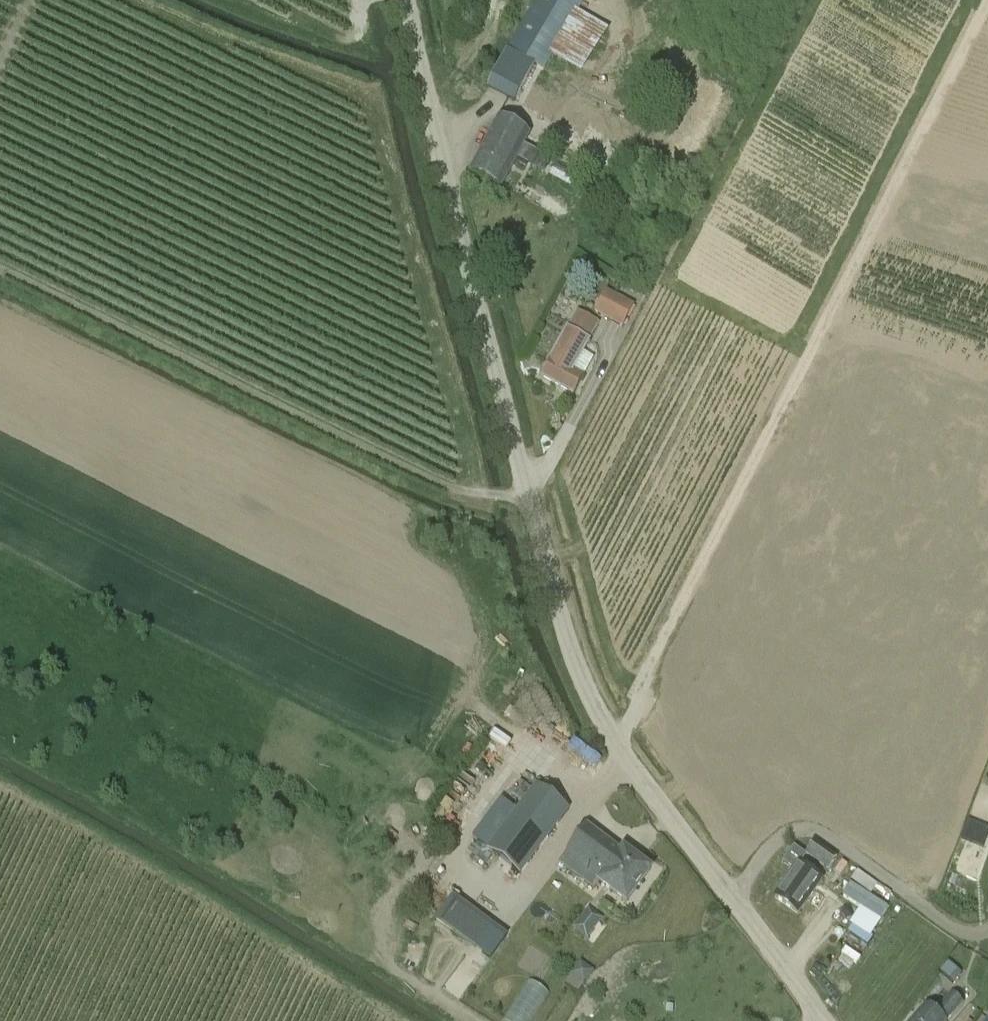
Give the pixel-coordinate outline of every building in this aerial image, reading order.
[(562,90),(566,83),(574,87),(608,32),(578,12),(585,0),(535,0),(506,50),(507,51),(486,91),(579,139),(596,108),(592,105),(591,105),(597,92),(580,84),(575,96),(562,90)] [(554,149),(529,136),(497,118),(469,172),(501,189),(522,150),(547,163),(554,149)] [(635,306),(606,291),(594,314),(622,329),(635,306)] [(574,370),(589,342),(588,342),(598,323),(576,310),(566,330),(566,329),(549,359),(550,360),(541,377),(572,395),(583,376),(574,370)] [(551,841),(569,814),(535,792),(517,821),(551,841)] [(587,827),(559,865),(593,889),(598,882),(626,903),(651,869),(623,848),(620,852),(587,827)] [(814,841),(804,855),(828,871),(837,858),(814,841)] [(821,880),(798,864),(802,860),(787,850),(777,864),(790,874),(774,898),(797,914),(821,880)] [(841,928),(864,943),(887,906),(846,880),(837,894),(855,906),(841,928)] [(487,954),(504,925),(447,891),(430,920),(487,954)] [(584,908),(574,927),(588,934),(598,916),(584,908)] [(549,990),(523,979),(505,1020),(535,1020),(549,990)] [(951,992),(934,1012),(926,1005),(912,1020),(947,1020),(963,1003),(951,992)]
